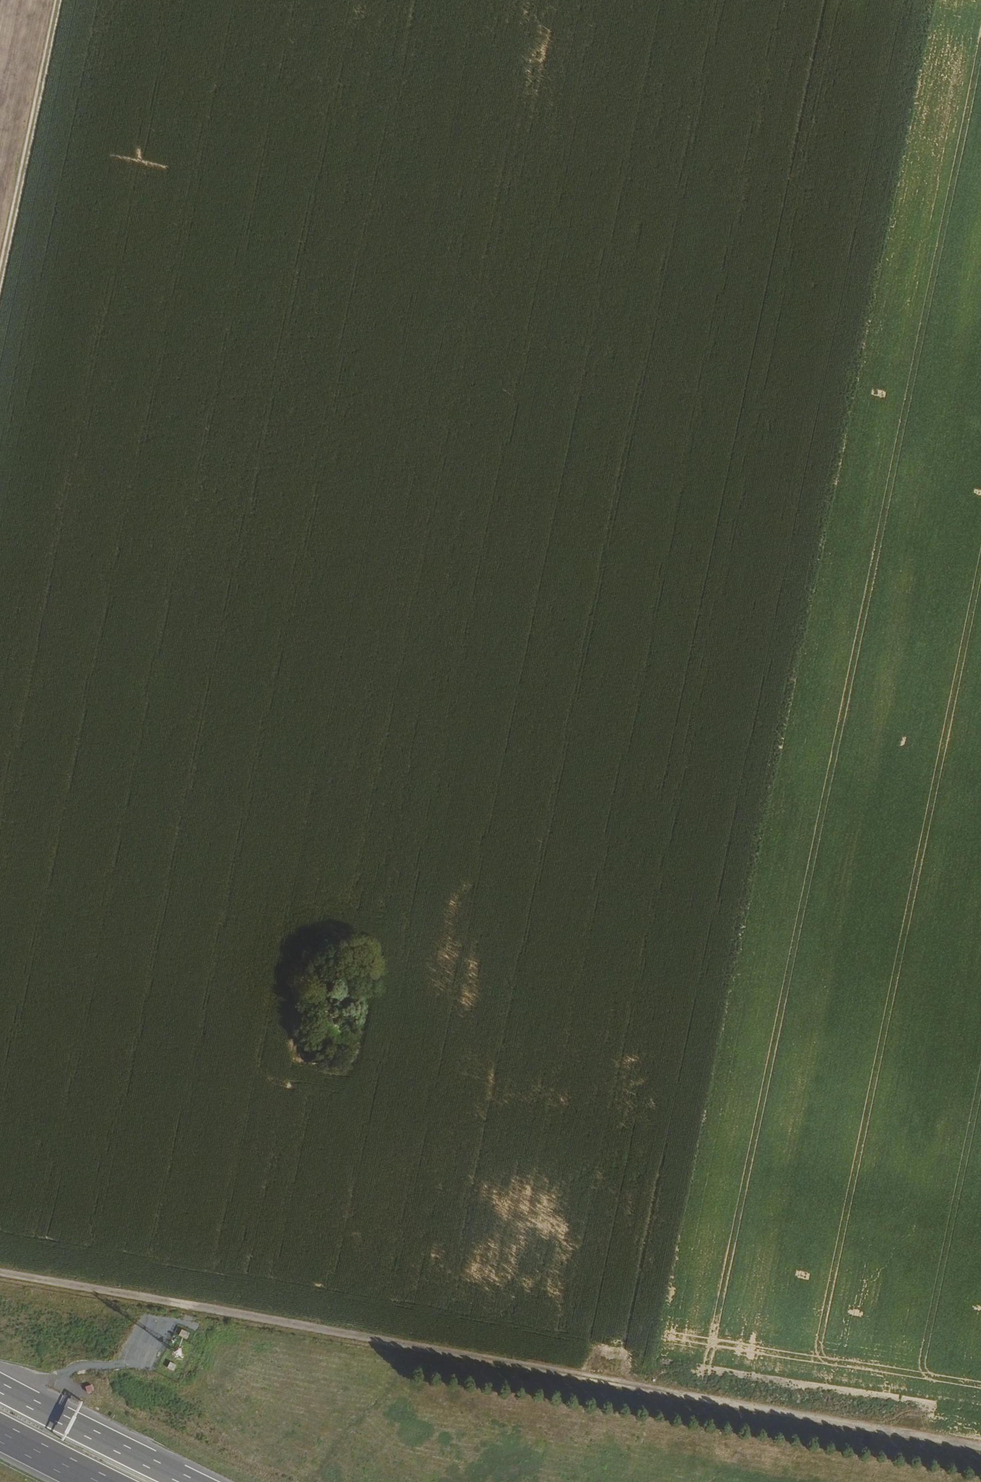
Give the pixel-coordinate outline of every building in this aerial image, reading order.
[(190,1333),(182,1329),(179,1335),(187,1339),(190,1333)] [(176,1365),(170,1362),(167,1368),(173,1371),(176,1365)] [(92,1385),(85,1387),(87,1393),(94,1391),(92,1385)]
